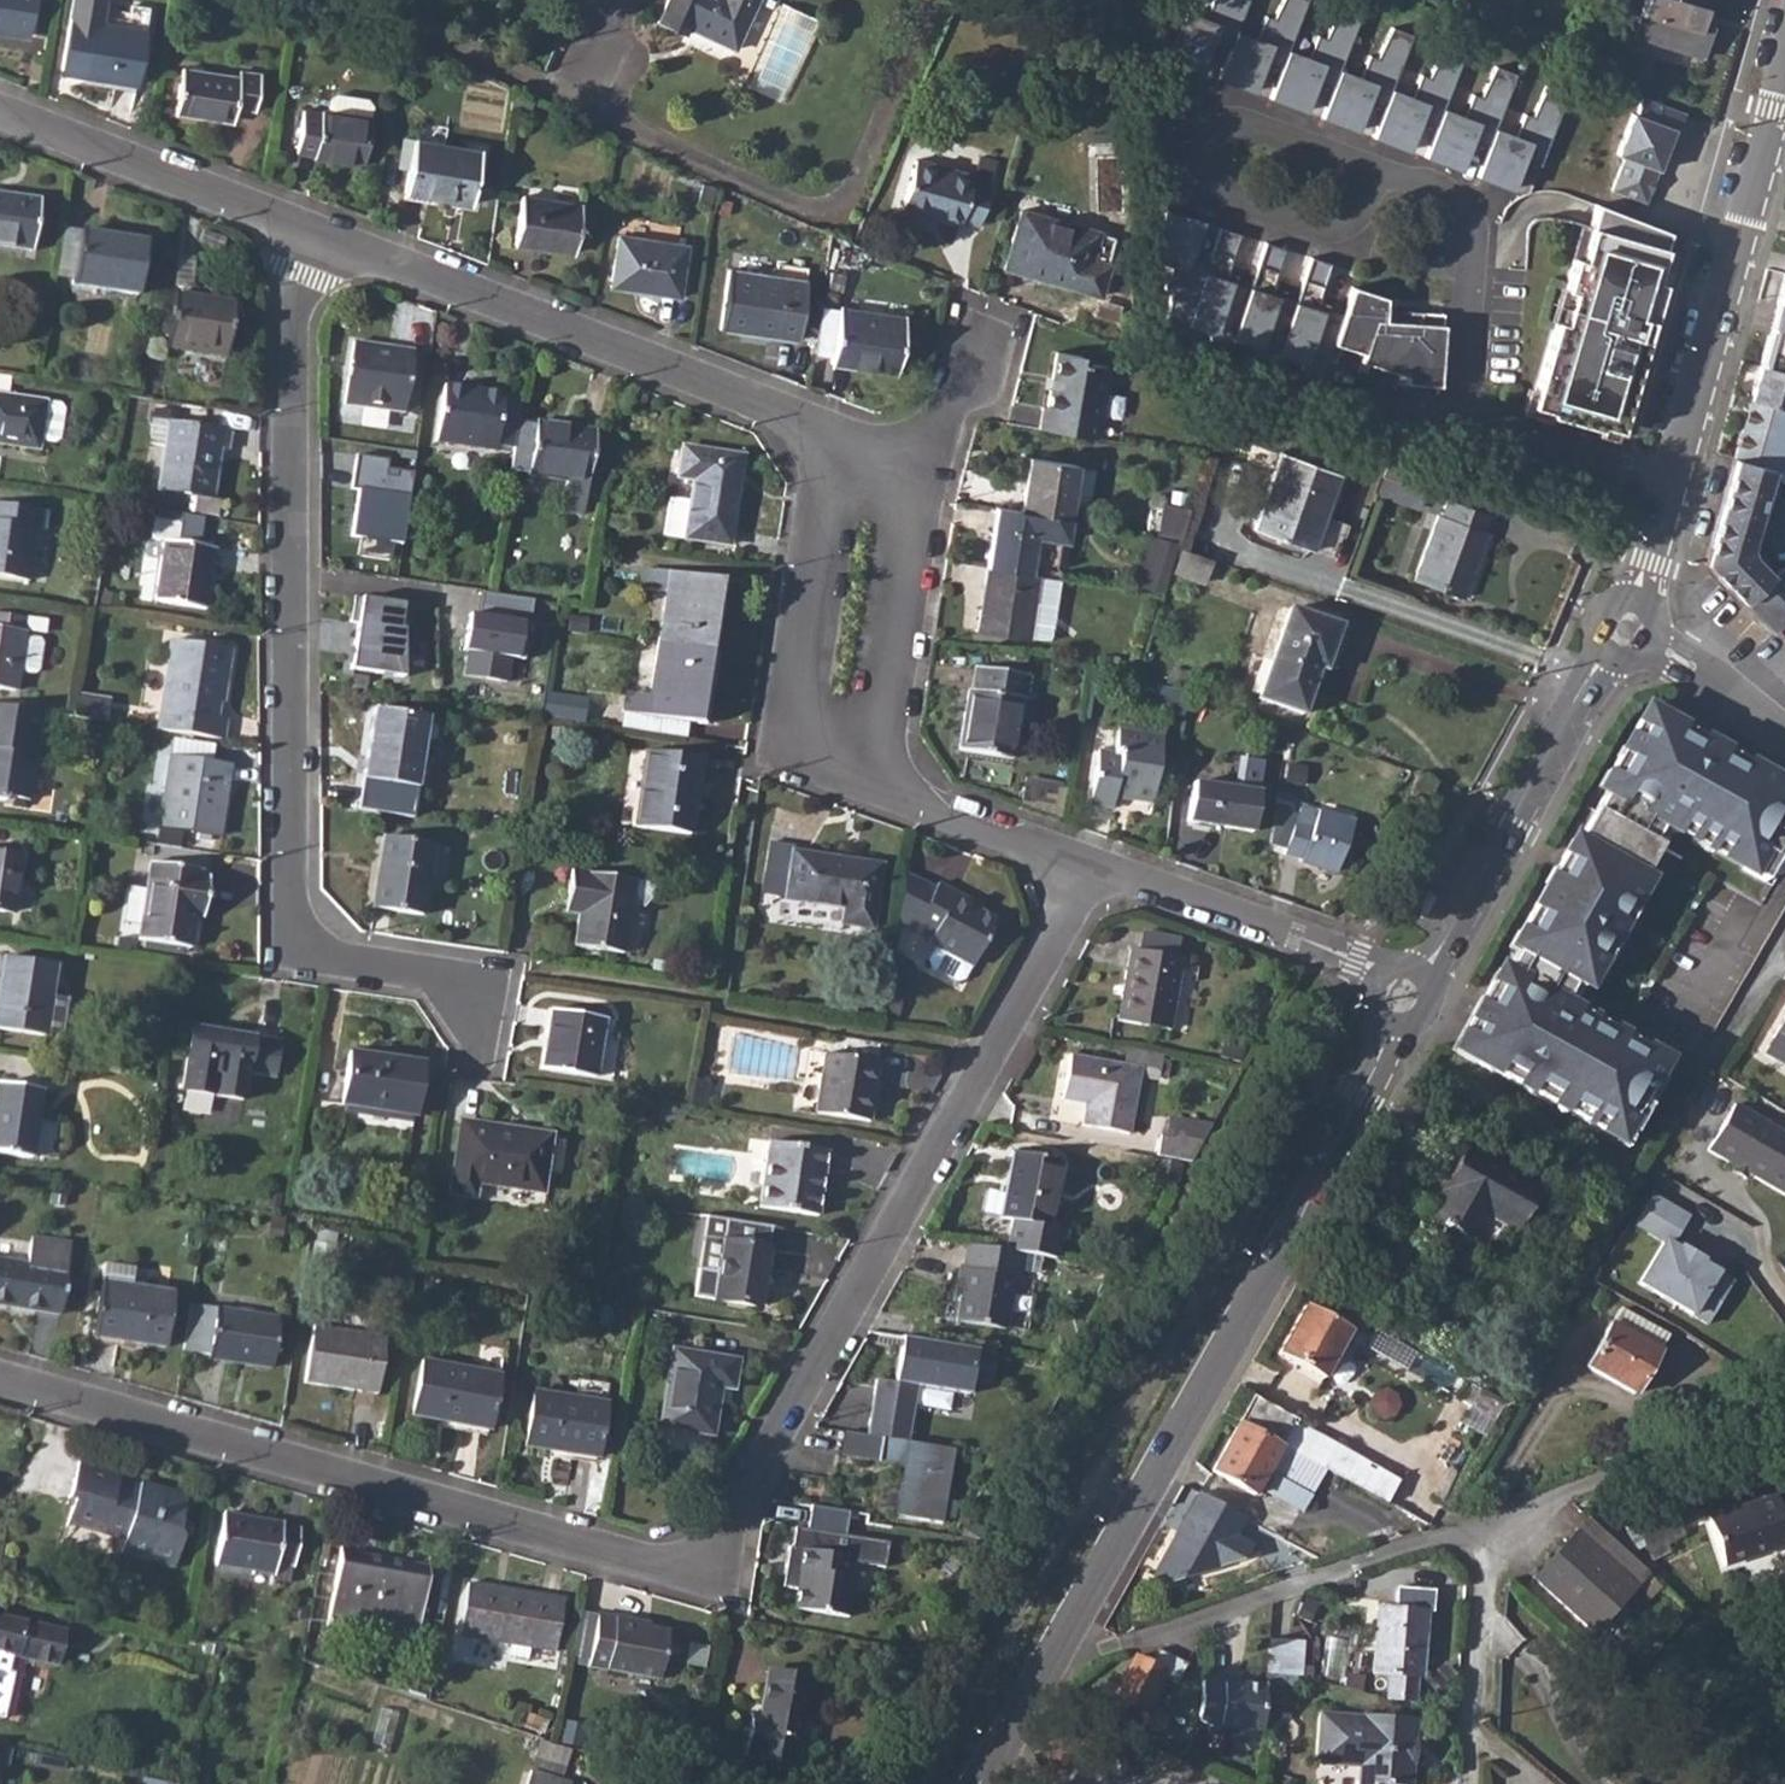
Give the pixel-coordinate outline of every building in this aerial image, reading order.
[(28,37),(33,0),(0,0),(0,32),(28,37)] [(100,13),(102,0),(72,0),(62,68),(83,70),(81,75),(136,83),(147,6),(130,3),(128,17),(127,26),(99,22),(100,13)] [(678,32),(692,0),(668,0),(657,22),(678,32)] [(678,32),(688,36),(691,29),(735,49),(758,0),(692,0),(678,32)] [(1229,48),(1236,30),(1247,0),(1211,0),(1204,18),(1184,10),(1166,58),(1201,71),(1212,41),(1229,48)] [(1281,67),(1288,50),(1307,0),(1282,0),(1273,17),(1265,14),(1256,38),(1236,30),(1229,48),(1218,78),(1252,91),(1264,61),(1281,67)] [(1633,37),(1706,59),(1715,28),(1697,22),(1703,0),(1644,0),(1633,37)] [(1316,80),(1333,87),(1339,70),(1360,14),(1340,7),(1325,37),(1317,35),(1308,58),(1288,50),(1281,67),(1269,97),(1304,110),(1316,80)] [(1368,101),(1385,106),(1412,35),(1392,26),(1377,57),(1369,54),(1359,77),(1339,70),(1333,87),(1321,117),(1356,131),(1368,101)] [(1420,120),(1436,127),(1443,109),(1464,54),(1443,46),(1428,77),(1420,74),(1411,97),(1391,90),(1385,106),(1373,137),(1408,150),(1420,120)] [(181,66),(174,112),(217,119),(217,111),(232,114),(233,106),(254,109),(259,73),(239,69),(238,75),(181,66)] [(1471,140),(1488,146),(1495,129),(1516,74),(1495,66),(1480,96),(1472,93),(1463,117),(1443,109),(1436,127),(1425,157),(1459,170),(1471,140)] [(1488,146),(1476,176),(1511,189),(1523,159),(1542,166),(1570,95),(1550,87),(1532,117),(1524,114),(1515,137),(1495,129),(1488,146)] [(302,111),(296,151),(314,154),(314,159),(363,166),(370,117),(368,117),(369,105),(366,100),(333,95),(328,99),(326,111),(321,110),(320,113),(302,111)] [(1689,115),(1643,97),(1636,116),(1631,114),(1615,155),(1622,158),(1609,191),(1645,205),(1675,132),(1681,134),(1689,115)] [(414,140),(405,192),(472,203),(481,151),(414,140)] [(915,158),(903,208),(959,224),(961,220),(979,224),(990,184),(973,180),(974,175),(915,158)] [(31,251),(38,200),(0,194),(0,246),(31,251)] [(522,195),(515,244),(575,252),(582,204),(522,195)] [(1670,233),(1599,203),(1592,226),(1582,259),(1575,256),(1574,257),(1566,286),(1565,287),(1573,289),(1563,321),(1555,318),(1555,319),(1533,390),(1528,406),(1542,410),(1597,427),(1597,428),(1599,423),(1615,429),(1618,430),(1641,355),(1636,354),(1641,338),(1646,340),(1652,318),(1648,317),(1652,304),(1657,304),(1663,284),(1655,282),(1665,251),(1670,233)] [(1021,209),(1005,266),(1098,294),(1108,262),(1091,257),(1098,231),(1021,209)] [(1192,252),(1202,221),(1178,214),(1167,210),(1156,245),(1159,246),(1154,259),(1172,265),(1164,289),(1172,292),(1164,324),(1185,332),(1187,324),(1209,259),(1192,252)] [(1582,259),(1592,226),(1582,223),(1572,257),(1574,257),(1575,256),(1582,259)] [(1224,228),(1219,227),(1209,259),(1187,324),(1212,332),(1210,340),(1231,347),(1233,340),(1251,285),(1232,279),(1230,282),(1224,280),(1225,276),(1239,234),(1224,228)] [(80,231),(61,228),(54,275),(73,278),(80,231)] [(73,278),(72,285),(137,294),(145,241),(80,231),(73,278)] [(619,235),(613,280),(635,284),(634,289),(679,296),(686,245),(619,235)] [(1269,243),(1265,242),(1233,340),(1258,348),(1256,355),(1277,362),(1279,354),(1297,300),(1278,294),(1277,297),(1270,295),(1271,292),(1285,249),(1269,243)] [(1663,284),(1674,253),(1665,251),(1655,282),(1663,284)] [(1317,259),(1311,257),(1297,300),(1279,354),(1304,363),(1302,371),(1323,377),(1343,315),(1324,309),(1323,312),(1316,310),(1317,307),(1331,264),(1317,259)] [(730,269),(721,328),(797,339),(808,266),(779,262),(776,275),(730,269)] [(1565,287),(1566,286),(1561,285),(1551,318),(1555,319),(1555,318),(1563,321),(1573,289),(1565,287)] [(162,315),(159,333),(168,335),(166,345),(225,355),(233,301),(174,292),(170,317),(162,315)] [(841,307),(831,362),(897,372),(905,316),(841,307)] [(1758,371),(1784,378),(1784,317),(1774,314),(1758,371)] [(351,342),(343,402),(402,412),(411,351),(351,342)] [(1039,406),(1036,426),(1093,436),(1105,364),(1079,360),(1080,354),(1054,349),(1043,407),(1039,406)] [(1749,402),(1784,412),(1784,378),(1758,371),(1749,402)] [(443,383),(434,440),(494,450),(502,393),(443,383)] [(1528,406),(1533,390),(1526,388),(1519,410),(1540,416),(1542,410),(1528,406)] [(37,447),(38,438),(53,441),(58,437),(62,408),(58,404),(43,402),(43,401),(0,395),(0,441),(37,447)] [(1733,459),(1770,469),(1777,444),(1784,446),(1784,412),(1749,402),(1733,459)] [(152,417),(149,443),(164,445),(157,488),(160,489),(157,504),(216,514),(219,497),(211,495),(219,447),(227,449),(230,429),(152,417)] [(535,421),(528,474),(564,479),(560,511),(583,514),(595,431),(535,421)] [(1597,428),(1597,427),(1595,433),(1612,438),(1615,429),(1599,423),(1597,428)] [(681,447),(676,479),(692,481),(683,538),(728,546),(743,457),(681,447)] [(1281,451),(1255,528),(1312,549),(1339,472),(1281,451)] [(1392,453),(1384,474),(1426,490),(1434,468),(1392,453)] [(1028,456),(1019,509),(1067,517),(1076,463),(1028,456)] [(1718,515),(1755,525),(1767,479),(1784,486),(1784,476),(1774,472),(1770,469),(1733,459),(1718,515)] [(1439,512),(1414,578),(1462,596),(1488,531),(1484,529),(1490,512),(1448,498),(1442,513),(1439,512)] [(1170,500),(1160,533),(1183,538),(1192,506),(1170,500)] [(29,579),(36,527),(45,529),(47,509),(0,502),(0,574),(29,579)] [(997,506),(988,566),(1028,572),(1034,534),(1064,538),(1067,517),(1019,509),(997,506)] [(1718,515),(1705,565),(1709,570),(1734,597),(1775,635),(1784,625),(1784,568),(1772,580),(1747,554),(1755,527),(1755,525),(1718,515)] [(620,517),(618,529),(634,532),(636,519),(620,517)] [(382,538),(377,567),(392,569),(397,540),(382,538)] [(165,539),(155,599),(205,608),(215,548),(165,539)] [(1181,547),(1173,570),(1204,581),(1213,559),(1181,547)] [(1028,572),(988,566),(985,582),(990,583),(986,604),(982,603),(978,629),(1028,638),(1039,574),(1028,572)] [(666,592),(657,643),(716,652),(727,583),(645,569),(642,588),(666,592)] [(516,596),(483,591),(479,615),(530,622),(531,616),(513,613),(516,596)] [(403,604),(355,596),(351,622),(358,623),(351,669),(404,677),(403,629),(400,628),(403,604)] [(529,598),(516,596),(513,613),(531,616),(534,599),(529,598)] [(1292,608),(1261,696),(1303,712),(1318,671),(1325,653),(1330,655),(1340,625),(1292,608)] [(16,689),(19,670),(35,672),(40,668),(44,641),(40,636),(24,634),(26,617),(0,613),(0,686),(16,689)] [(530,622),(479,615),(477,625),(468,624),(464,649),(468,650),(464,674),(506,681),(510,656),(525,658),(530,622)] [(171,638),(158,730),(226,741),(229,718),(220,718),(222,702),(226,703),(232,649),(171,638)] [(716,652),(657,643),(649,695),(626,692),(623,711),(705,724),(716,652)] [(967,689),(958,748),(1011,757),(1022,697),(1026,698),(1029,675),(976,666),(972,689),(967,689)] [(78,691),(74,717),(107,722),(111,697),(78,691)] [(2,801),(3,794),(30,799),(44,712),(0,704),(0,801),(2,801)] [(374,709),(363,777),(414,785),(426,718),(374,709)] [(685,721),(636,713),(633,729),(682,737),(685,721)] [(1641,719),(1578,844),(1573,841),(1564,856),(1569,859),(1553,889),(1547,886),(1519,936),(1525,939),(1506,972),(1500,969),(1483,1000),(1488,1004),(1460,1052),(1520,1088),(1552,1106),(1556,1099),(1568,1106),(1564,1113),(1612,1139),(1618,1128),(1632,1137),(1648,1109),(1641,1104),(1665,1060),(1643,1047),(1641,1051),(1610,1034),(1612,1030),(1592,1019),(1590,1024),(1575,1015),(1578,1011),(1563,1003),(1574,985),(1581,989),(1591,971),(1595,973),(1621,927),(1625,930),(1651,883),(1643,878),(1661,847),(1654,842),(1664,825),(1679,833),(1681,829),(1695,837),(1693,841),(1713,852),(1715,848),(1746,865),(1744,869),(1766,881),(1784,848),(1784,786),(1748,765),(1745,770),(1703,748),(1706,742),(1659,716),(1654,725),(1641,719)] [(1099,748),(1090,802),(1113,806),(1115,795),(1151,801),(1161,735),(1117,727),(1114,750),(1099,748)] [(645,752),(633,826),(689,834),(701,760),(645,752)] [(170,756),(159,826),(219,836),(229,766),(170,756)] [(34,798),(50,800),(53,764),(38,762),(34,798)] [(1418,774),(1411,794),(1430,800),(1437,781),(1418,774)] [(1024,796),(1060,800),(1062,781),(1026,777),(1024,796)] [(1259,791),(1208,784),(1193,781),(1188,820),(1253,830),(1259,791)] [(1303,803),(1284,853),(1336,872),(1353,821),(1303,803)] [(383,836),(372,909),(422,916),(433,845),(383,836)] [(785,899),(820,903),(827,856),(792,851),(785,899)] [(13,914),(22,858),(0,855),(0,912),(13,914)] [(827,856),(820,903),(843,906),(840,923),(871,928),(881,863),(827,856)] [(151,862),(140,940),(190,947),(195,914),(204,915),(209,877),(200,876),(201,870),(151,862)] [(905,867),(897,917),(916,928),(915,930),(931,939),(929,944),(938,949),(971,968),(997,922),(981,912),(955,897),(958,893),(942,883),(939,887),(905,867)] [(570,869),(566,895),(582,897),(580,913),(575,945),(622,952),(633,880),(570,869)] [(1176,956),(1137,949),(1130,947),(1116,1020),(1169,1029),(1181,957),(1176,956)] [(46,1034),(51,997),(56,964),(3,955),(0,975),(0,1029),(45,1036),(46,1034)] [(1189,1029),(1194,975),(1180,974),(1174,1028),(1189,1029)] [(56,995),(51,1033),(63,1034),(68,997),(56,995)] [(552,1010),(541,1068),(594,1077),(604,1018),(552,1010)] [(1784,1066),(1784,1015),(1764,1054),(1784,1066)] [(192,1026),(187,1059),(207,1062),(205,1076),(215,1078),(213,1096),(243,1101),(248,1072),(276,1076),(282,1039),(192,1026)] [(1164,1053),(1127,1046),(1125,1064),(1070,1054),(1062,1098),(1086,1102),(1082,1125),(1129,1134),(1139,1076),(1159,1080),(1164,1053)] [(349,1050),(341,1104),(414,1115),(423,1063),(349,1050)] [(824,1051),(813,1111),(868,1119),(878,1060),(824,1051)] [(32,1158),(42,1089),(0,1083),(0,1153),(32,1158)] [(1737,1112),(1713,1159),(1741,1174),(1754,1181),(1784,1197),(1784,1137),(1737,1112)] [(461,1120),(449,1192),(474,1196),(477,1181),(541,1191),(545,1171),(550,1139),(550,1134),(461,1120)] [(1163,1133),(1159,1155),(1190,1161),(1194,1139),(1163,1133)] [(769,1140),(758,1205),(815,1214),(826,1148),(769,1140)] [(1013,1149),(1000,1217),(1050,1226),(1063,1159),(1013,1149)] [(1455,1168),(1428,1215),(1471,1239),(1484,1215),(1513,1231),(1537,1189),(1472,1154),(1461,1172),(1455,1168)] [(1664,1244),(1644,1280),(1700,1314),(1726,1269),(1676,1240),(1690,1215),(1653,1192),(1633,1225),(1664,1244)] [(318,1228),(312,1265),(334,1268),(338,1232),(318,1228)] [(61,1312),(71,1242),(32,1235),(28,1261),(0,1257),(0,1304),(61,1312)] [(767,1246),(721,1238),(716,1270),(695,1266),(690,1294),(759,1305),(769,1246),(767,1246)] [(958,1267),(955,1290),(960,1291),(960,1296),(956,1322),(1007,1329),(1015,1277),(1018,1278),(1023,1251),(967,1242),(964,1268),(958,1267)] [(105,1263),(93,1335),(165,1346),(173,1291),(133,1285),(135,1267),(105,1263)] [(191,1303),(183,1350),(209,1354),(208,1357),(271,1367),(279,1315),(191,1303)] [(1305,1307),(1279,1354),(1323,1379),(1349,1332),(1305,1307)] [(1662,1350),(1612,1321),(1586,1367),(1636,1396),(1662,1350)] [(314,1326),(307,1382),(378,1392),(385,1338),(314,1326)] [(918,1338),(906,1336),(904,1348),(916,1350),(918,1338)] [(995,1383),(1000,1351),(918,1338),(916,1350),(904,1348),(898,1381),(880,1378),(872,1422),(912,1429),(921,1384),(972,1393),(975,1379),(995,1383)] [(673,1348),(658,1427),(710,1436),(721,1386),(732,1388),(738,1359),(673,1348)] [(422,1360),(412,1416),(488,1430),(498,1375),(422,1360)] [(1481,1389),(1470,1407),(1495,1421),(1505,1404),(1481,1389)] [(534,1390),(525,1446),(596,1458),(605,1403),(534,1390)] [(1253,1398),(1239,1423),(1283,1448),(1323,1470),(1337,1446),(1253,1398)] [(1323,1470),(1283,1448),(1283,1449),(1239,1425),(1213,1471),(1256,1495),(1270,1469),(1311,1492),(1323,1470)] [(940,1522),(953,1448),(851,1432),(848,1456),(909,1466),(901,1516),(940,1522)] [(69,1521),(104,1531),(115,1473),(80,1462),(68,1500),(74,1501),(69,1521)] [(115,1473),(104,1531),(126,1538),(150,1545),(147,1559),(175,1567),(183,1538),(179,1529),(188,1496),(141,1483),(140,1486),(139,1493),(117,1487),(119,1480),(121,1474),(115,1473)] [(1246,1560),(1256,1543),(1242,1536),(1250,1517),(1200,1492),(1153,1582),(1165,1586),(1246,1560)] [(1707,1518),(1723,1566),(1784,1547),(1784,1524),(1775,1495),(1707,1518)] [(801,1504),(797,1527),(803,1528),(835,1533),(839,1510),(801,1504)] [(215,1564),(275,1575),(276,1574),(278,1563),(294,1566),(301,1529),(284,1527),(285,1524),(223,1513),(215,1564)] [(796,1549),(792,1575),(799,1576),(797,1586),(793,1609),(851,1617),(857,1578),(855,1578),(857,1562),(892,1567),(896,1542),(835,1533),(803,1528),(799,1549),(796,1549)] [(1635,1588),(1573,1532),(1532,1577),(1594,1634),(1635,1588)] [(341,1551),(331,1613),(417,1628),(429,1567),(341,1551)] [(467,1583),(458,1635),(554,1652),(563,1601),(467,1583)] [(1389,1676),(1388,1701),(1414,1702),(1416,1677),(1423,1678),(1426,1644),(1429,1612),(1378,1608),(1374,1675),(1389,1676)] [(6,1719),(17,1674),(11,1672),(15,1657),(51,1666),(60,1628),(0,1614),(0,1717),(6,1719)] [(648,1629),(638,1628),(639,1620),(600,1614),(589,1668),(659,1681),(669,1634),(648,1629)] [(1272,1646),(1269,1676),(1295,1678),(1297,1649),(1272,1646)] [(1136,1657),(1108,1713),(1186,1755),(1193,1742),(1182,1736),(1186,1728),(1167,1719),(1169,1717),(1149,1706),(1163,1677),(1178,1684),(1188,1664),(1159,1649),(1152,1665),(1136,1657)] [(749,1715),(742,1758),(792,1766),(808,1679),(769,1673),(760,1717),(749,1715)] [(1265,1687),(1203,1684),(1201,1729),(1263,1732),(1265,1687)] [(1377,1717),(1367,1717),(1366,1721),(1329,1719),(1326,1771),(1344,1772),(1344,1769),(1362,1771),(1361,1783),(1414,1783),(1417,1721),(1396,1719),(1395,1726),(1383,1725),(1377,1717)] [(540,1740),(535,1757),(566,1766),(570,1751),(540,1740)] [(5,1768),(10,1749),(0,1747),(0,1766),(5,1768)] [(143,1783),(183,1783),(184,1781),(144,1775),(143,1783)]
